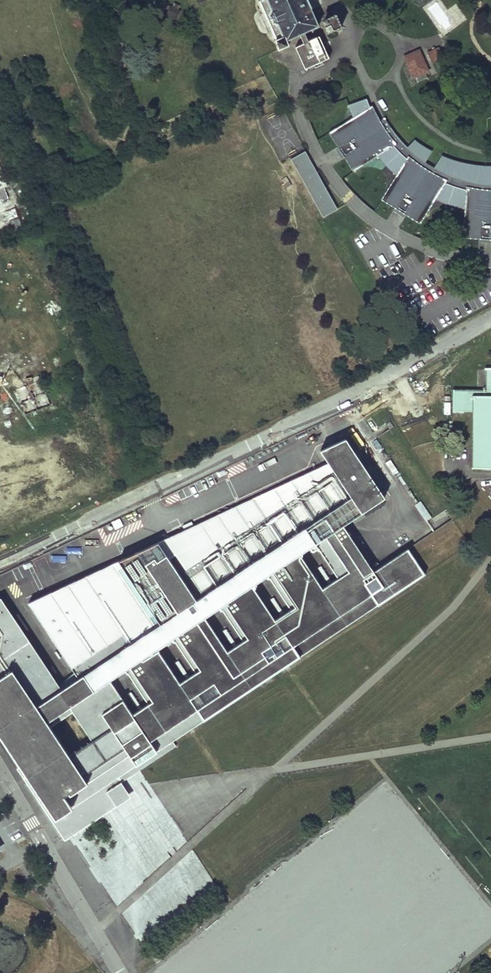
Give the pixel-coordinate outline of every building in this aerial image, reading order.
[(271,11),(269,14),(273,23),(277,24),(282,36),(275,39),(278,49),(288,44),(287,39),(299,34),(302,42),(295,46),(303,68),(327,58),(318,36),(308,40),(305,32),(318,26),(307,0),(267,0),(271,11)] [(324,19),(323,22),(327,32),(341,27),(336,14),(324,19)] [(433,62),(441,58),(436,48),(428,52),(433,62)] [(419,51),(404,58),(412,76),(414,76),(427,70),(419,51)] [(429,77),(427,70),(414,76),(417,82),(429,77)] [(367,98),(349,105),(353,117),(357,122),(332,138),(350,167),(374,152),(378,156),(381,160),(386,166),(393,172),(396,175),(401,179),(386,203),(416,221),(430,197),(435,199),(442,202),(449,205),(459,207),(465,209),(470,210),(468,238),(490,240),(490,166),(477,165),(465,163),(453,160),(442,155),(434,167),(425,162),(432,151),(424,146),(415,140),(408,147),(401,141),(396,134),(390,126),(385,118),(380,121),(375,110),(372,112),(370,106),(367,98)] [(357,122),(353,117),(329,133),(332,138),(357,122)] [(291,159),(293,163),(299,160),(307,175),(313,172),(335,211),(338,209),(305,151),(291,159)] [(374,152),(350,167),(353,172),(378,156),(374,152)] [(299,160),(293,163),(323,217),(335,211),(313,172),(307,175),(299,160)] [(386,203),(401,179),(396,175),(381,199),(386,203)] [(1,228),(21,221),(15,205),(11,206),(5,191),(0,192),(0,225),(1,228)] [(430,197),(416,221),(420,224),(435,199),(430,197)] [(454,387),(454,409),(473,409),(473,466),(490,466),(490,365),(486,365),(486,387),(454,387)] [(28,399),(27,409),(38,410),(39,400),(28,399)] [(117,780),(174,742),(171,737),(421,571),(404,547),(369,568),(338,523),(380,495),(339,437),(313,448),(322,460),(22,599),(72,675),(56,686),(66,702),(89,737),(117,780)] [(61,837),(128,797),(117,780),(89,737),(64,753),(42,718),(66,702),(56,686),(0,600),(0,743),(61,837)]
